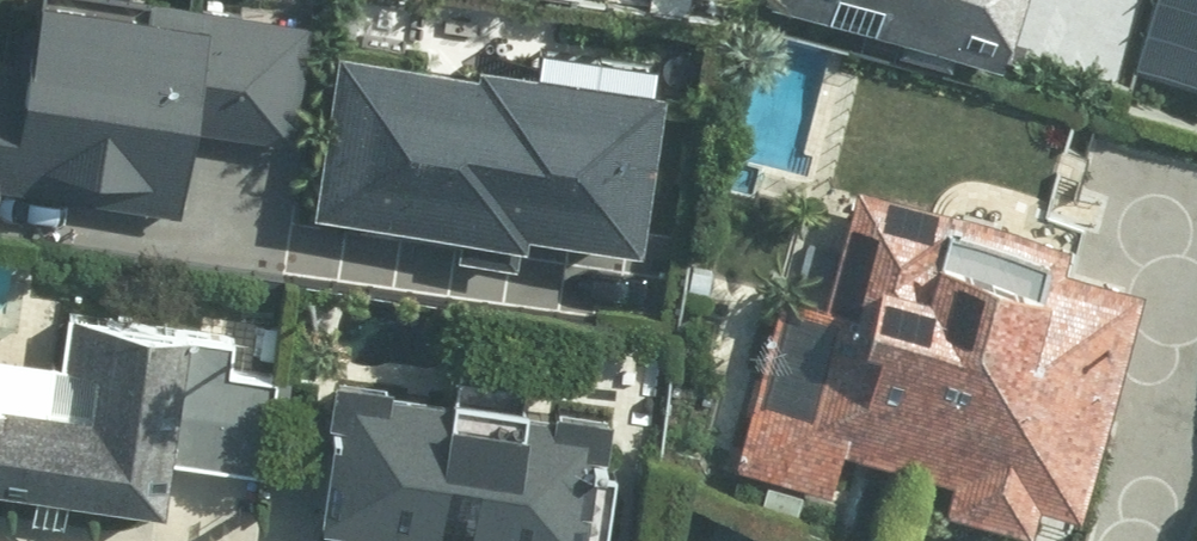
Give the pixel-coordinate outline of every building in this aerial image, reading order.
[(300,27),(114,0),(21,0),(9,84),(0,82),(0,200),(171,224),(184,137),(282,151),(294,68),(300,27)] [(771,17),(985,73),(1004,0),(775,0),(771,17)] [(1175,51),(1196,57),(1196,0),(1191,0),(1175,51)] [(296,222),(454,240),(451,266),(504,272),(507,246),(621,259),(640,96),(315,59),(296,222)] [(766,486),(758,513),(793,524),(801,496),(818,501),(831,456),(944,488),(935,520),(1009,540),(1022,540),(1030,514),(1063,524),(1130,291),(1060,271),(1073,227),(1040,217),(1044,205),(984,188),(981,186),(979,186),(976,185),(974,184),(971,184),(969,184),(966,184),(963,184),(961,184),(958,185),(956,186),(953,186),(951,188),(949,189),(946,190),(944,192),(942,193),(940,195),(938,197),(937,199),(935,201),(934,203),(933,206),(932,208),(931,210),(930,213),(929,216),(929,218),(929,221),(929,224),(929,226),(929,229),(930,231),(930,234),(801,196),(720,473),(766,486)] [(160,518),(165,469),(271,481),(282,384),(218,377),(221,350),(86,335),(78,408),(0,400),(0,501),(160,518)] [(385,540),(400,540),(573,540),(582,410),(514,405),(512,445),(381,437),(384,397),(312,392),(303,540),(385,540)]
